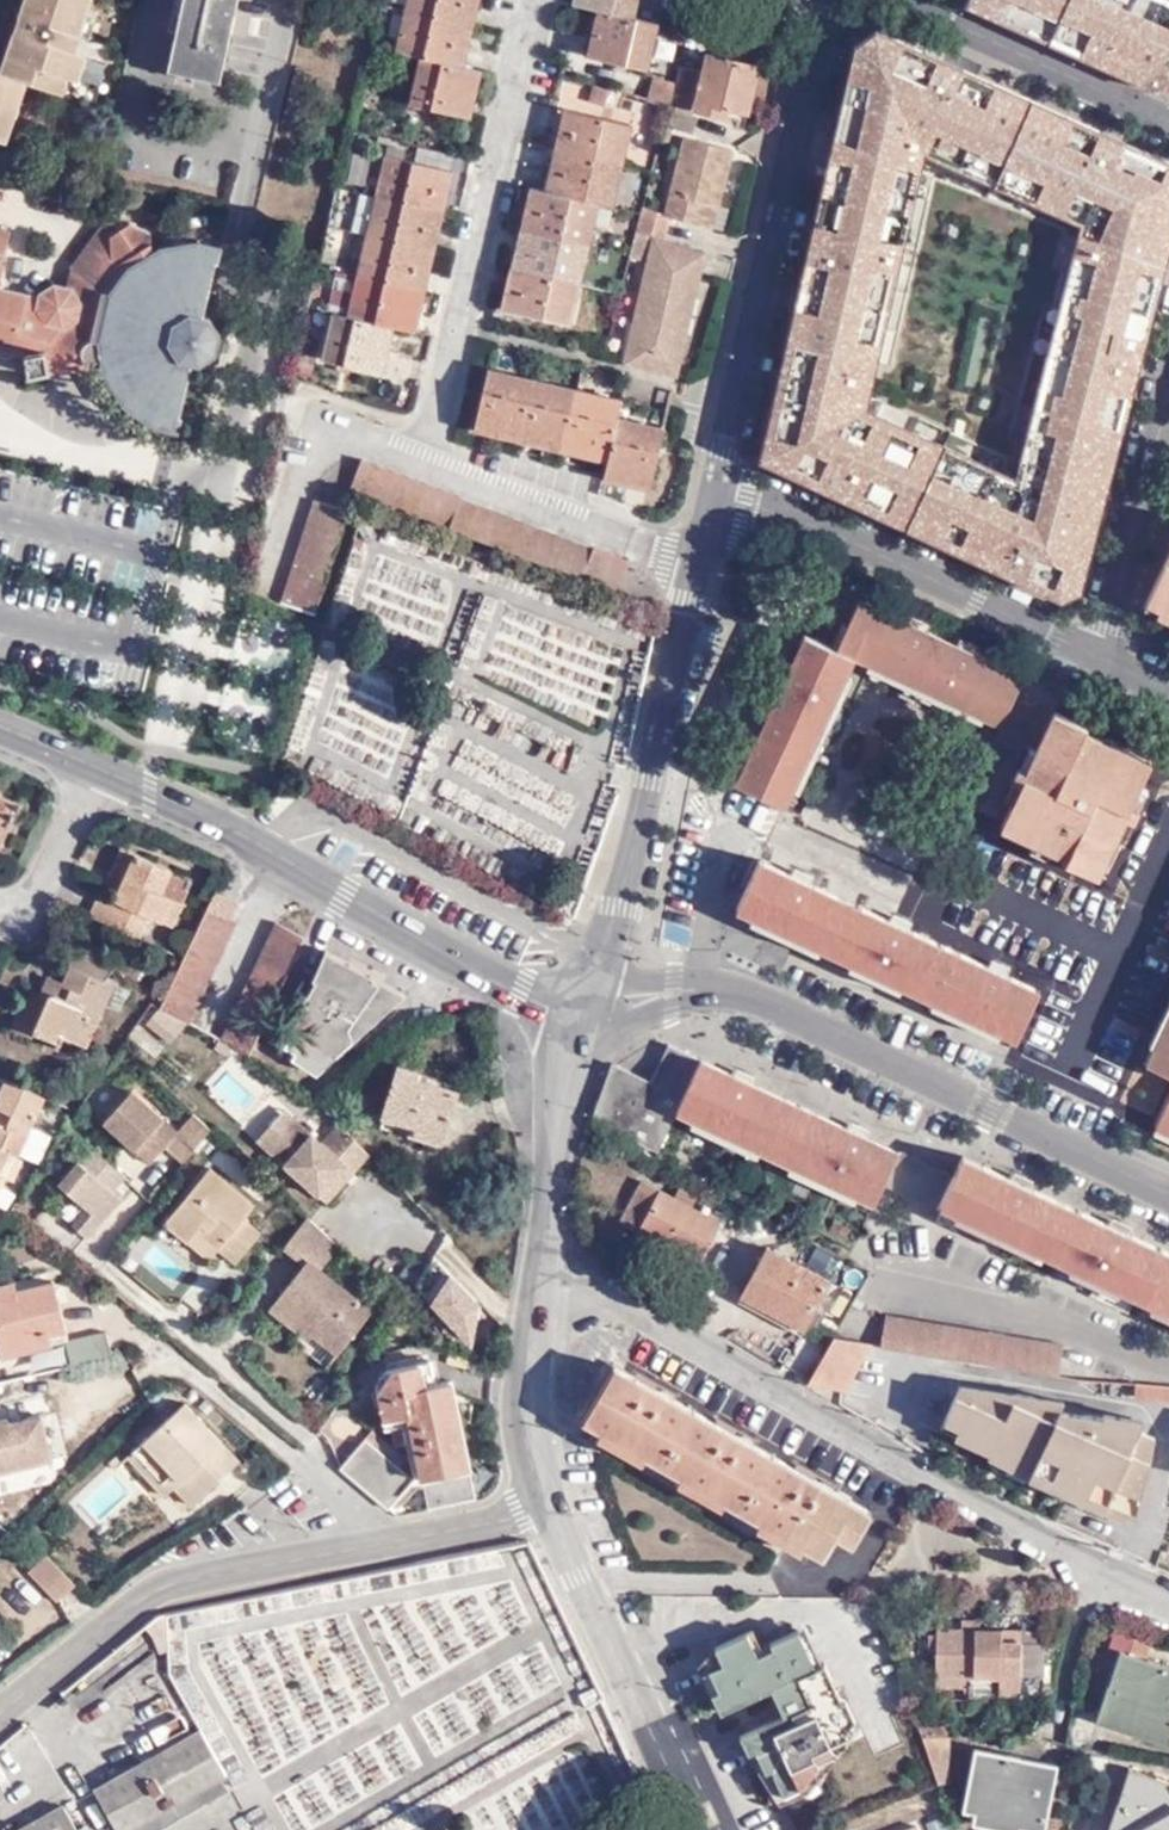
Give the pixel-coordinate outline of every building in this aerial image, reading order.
[(10,96),(26,98),(32,80),(51,86),(69,0),(26,0),(21,14),(23,16),(21,24),(19,30),(18,29),(4,69),(0,68),(0,95),(10,96)] [(51,86),(66,91),(72,73),(80,50),(85,34),(81,33),(90,7),(92,0),(69,0),(51,86)] [(163,62),(221,76),(232,26),(241,28),(243,16),(246,5),(238,3),(239,0),(177,0),(163,62)] [(478,0),(407,0),(396,47),(420,54),(408,99),(469,115),(481,69),(463,63),(478,0)] [(635,0),(572,0),(571,1),(595,7),(583,52),(645,67),(657,23),(631,16),(635,0)] [(972,4),(1018,24),(1053,41),(1168,93),(1168,0),(973,0),(972,4)] [(100,11),(90,7),(81,33),(85,34),(91,35),(100,11)] [(713,37),(718,17),(693,11),(688,31),(713,37)] [(1061,114),(1028,100),(1002,89),(878,35),(860,47),(841,140),(781,407),(766,462),(791,473),(802,478),(943,543),(1067,600),(1079,594),(1099,519),(1155,306),(1166,262),(1168,251),(1168,162),(1130,144),(1122,140),(1061,114)] [(718,54),(744,60),(746,51),(720,45),(718,54)] [(80,50),(72,73),(82,77),(90,53),(80,50)] [(727,105),(747,108),(757,64),(744,60),(718,54),(706,52),(701,72),(679,67),(675,81),(672,94),(679,96),(678,103),(692,106),(725,115),(727,105)] [(670,100),(672,94),(675,81),(650,75),(644,94),(670,100)] [(691,112),(692,106),(678,103),(679,96),(672,94),(670,100),(669,107),(691,112)] [(10,96),(0,95),(0,122),(10,96)] [(10,96),(0,122),(0,135),(12,139),(26,98),(10,96)] [(610,204),(631,123),(565,106),(543,187),(529,183),(498,305),(566,324),(598,201),(610,204)] [(686,130),(692,131),(696,114),(691,112),(669,107),(664,124),(686,130)] [(685,137),(686,130),(664,124),(661,140),(683,145),(685,137)] [(732,148),(685,137),(683,145),(666,214),(703,223),(708,199),(720,201),(725,180),(715,179),(718,165),(728,168),(732,148)] [(388,153),(377,195),(367,233),(347,312),(332,308),(321,355),(383,372),(395,325),(416,330),(455,171),(388,153)] [(725,180),(728,168),(718,165),(715,179),(725,180)] [(367,233),(377,195),(364,192),(355,229),(367,233)] [(708,199),(703,223),(714,226),(720,201),(708,199)] [(642,214),(638,231),(664,238),(667,221),(642,214)] [(28,351),(32,369),(51,366),(51,364),(85,357),(85,360),(103,357),(105,366),(103,369),(107,371),(125,398),(125,402),(155,421),(154,424),(162,425),(178,428),(182,416),(179,416),(194,359),(202,361),(217,350),(222,332),(212,316),(204,314),(220,259),(223,259),(226,245),(204,240),(201,237),(197,240),(167,245),(163,243),(160,248),(154,250),(152,229),(133,219),(126,223),(124,221),(121,223),(110,216),(73,266),(84,273),(75,285),(70,285),(67,282),(57,281),(43,290),(40,295),(0,284),(0,344),(28,351)] [(673,373),(704,249),(664,238),(638,231),(632,253),(647,257),(621,359),(673,373)] [(614,411),(617,399),(486,365),(471,425),(605,461),(600,479),(645,492),(662,424),(614,411)] [(611,587),(624,555),(590,541),(588,545),(468,498),(360,454),(351,484),(611,587)] [(318,613),(345,510),(313,497),(278,599),(318,613)] [(1150,600),(1146,608),(1158,614),(1168,619),(1168,558),(1150,600)] [(463,640),(459,657),(472,660),(488,597),(463,591),(452,637),(463,640)] [(914,689),(936,639),(902,624),(881,615),(857,607),(836,652),(857,662),(870,668),(914,689)] [(907,617),(886,607),(881,615),(902,624),(907,617)] [(981,646),(961,638),(959,646),(978,655),(981,646)] [(1022,676),(978,655),(959,646),(936,639),(914,689),(982,721),(1001,730),(1022,676)] [(784,682),(773,704),(825,729),(849,678),(857,662),(836,652),(806,640),(792,664),(784,682)] [(792,664),(787,661),(784,660),(775,678),(778,681),(784,682),(792,664)] [(914,689),(870,668),(867,673),(980,726),(982,721),(914,689)] [(855,678),(849,678),(825,729),(792,800),(799,799),(855,678)] [(786,813),(792,800),(825,729),(773,704),(770,712),(762,728),(735,789),(786,813)] [(1127,810),(1130,802),(1140,783),(1151,758),(1088,729),(1089,723),(1053,707),(1035,747),(1012,797),(1001,822),(1066,854),(1065,857),(1099,874),(1115,835),(1127,810)] [(770,712),(764,710),(761,709),(754,725),(757,727),(762,728),(770,712)] [(1012,797),(1035,747),(1025,742),(1020,753),(1015,764),(1018,765),(1015,775),(1011,773),(1003,793),(1007,796),(1012,797)] [(1150,787),(1146,785),(1140,783),(1130,802),(1140,806),(1150,787)] [(8,844),(22,817),(1,808),(9,791),(0,787),(0,840),(8,844)] [(1138,814),(1127,810),(1115,835),(1122,839),(1126,840),(1138,814)] [(125,875),(137,852),(129,848),(112,881),(128,889),(134,879),(125,875)] [(166,893),(176,870),(137,852),(125,875),(134,879),(128,889),(125,898),(108,891),(97,916),(143,938),(154,916),(176,927),(188,903),(166,893)] [(822,958),(834,963),(861,904),(813,883),(790,873),(760,860),(735,918),(780,938),(785,929),(826,948),(822,958)] [(813,883),(816,874),(794,863),(790,873),(813,883)] [(198,880),(176,870),(166,893),(188,903),(198,880)] [(166,1007),(196,1025),(246,923),(240,920),(249,902),(224,889),(166,1007)] [(957,950),(911,929),(890,920),(861,904),(834,963),(875,982),(879,972),(918,991),(915,1001),(926,1006),(930,997),(957,950)] [(911,929),(915,919),(895,910),(890,920),(911,929)] [(300,969),(312,939),(284,923),(227,1040),(257,1054),(300,969)] [(780,938),(822,958),(826,948),(785,929),(780,938)] [(72,957),(109,977),(123,958),(77,935),(72,957)] [(1015,1047),(1039,989),(1008,974),(992,967),(957,950),(930,997),(970,1015),(966,1022),(1015,1047)] [(324,1074),(414,996),(335,954),(290,1047),(302,1054),(299,1058),(324,1074)] [(88,1046),(107,1005),(116,985),(107,980),(109,977),(72,957),(70,964),(74,965),(66,982),(57,1001),(44,995),(28,988),(8,1028),(32,1039),(35,1033),(58,1045),(63,1035),(88,1046)] [(1008,974),(1012,964),(997,958),(992,967),(1008,974)] [(875,982),(915,1001),(918,991),(879,972),(875,982)] [(53,976),(44,995),(57,1001),(66,982),(53,976)] [(121,1012),(133,989),(118,981),(109,977),(107,980),(116,985),(107,1005),(121,1012)] [(926,1006),(965,1024),(966,1022),(970,1015),(930,997),(926,1006)] [(156,1006),(146,1021),(170,1038),(181,1023),(156,1006)] [(1148,1042),(1155,1045),(1168,1015),(1168,1009),(1165,1007),(1148,1042)] [(1155,1045),(1145,1068),(1168,1080),(1168,1015),(1155,1045)] [(676,1043),(668,1059),(693,1071),(699,1074),(704,1059),(676,1043)] [(622,1061),(600,1120),(657,1148),(693,1071),(668,1059),(658,1079),(622,1061)] [(737,1074),(704,1059),(677,1120),(763,1159),(772,1165),(801,1103),(755,1082),(737,1074)] [(739,1067),(737,1074),(755,1082),(758,1077),(739,1067)] [(421,1074),(402,1068),(387,1116),(422,1128),(419,1134),(444,1141),(459,1092),(420,1080),(421,1074)] [(693,1071),(657,1148),(662,1151),(677,1120),(682,1110),(699,1074),(693,1071)] [(6,1156),(17,1133),(30,1141),(48,1104),(0,1079),(0,1153),(6,1156)] [(188,1161),(215,1128),(199,1113),(183,1130),(137,1088),(108,1120),(139,1148),(148,1141),(162,1154),(171,1145),(188,1161)] [(1153,1132),(1168,1140),(1168,1099),(1153,1132)] [(801,1103),(772,1165),(874,1209),(891,1180),(895,1169),(901,1156),(864,1136),(849,1128),(801,1103)] [(255,1140),(263,1148),(294,1115),(285,1107),(255,1140)] [(294,1115),(263,1148),(324,1202),(368,1153),(335,1124),(321,1139),(294,1115)] [(852,1121),(849,1128),(864,1136),(867,1127),(852,1121)] [(20,1162),(30,1141),(17,1133),(6,1156),(14,1159),(20,1162)] [(139,1148),(154,1162),(162,1154),(148,1141),(139,1148)] [(129,1178),(96,1147),(62,1184),(90,1208),(76,1224),(92,1237),(126,1201),(117,1191),(129,1178)] [(915,1179),(910,1188),(945,1204),(959,1173),(905,1148),(901,1156),(895,1169),(915,1179)] [(4,1180),(14,1159),(6,1156),(0,1153),(0,1179),(4,1180)] [(965,1157),(959,1173),(945,1204),(1009,1231),(1058,1253),(1079,1207),(1036,1185),(1014,1175),(965,1157)] [(1018,1166),(1014,1175),(1036,1185),(1041,1177),(1018,1166)] [(201,1230),(223,1248),(240,1263),(265,1233),(248,1219),(259,1205),(215,1168),(168,1224),(191,1241),(201,1230)] [(891,1180),(910,1188),(915,1179),(895,1169),(891,1180)] [(725,1222),(645,1177),(623,1217),(703,1261),(725,1222)] [(945,1204),(941,1210),(939,1218),(1001,1246),(1009,1231),(945,1204)] [(1079,1207),(1058,1253),(1095,1270),(1103,1274),(1139,1290),(1143,1291),(1150,1295),(1168,1252),(1168,1249),(1131,1228),(1111,1220),(1079,1207)] [(1115,1211),(1111,1220),(1131,1228),(1135,1219),(1115,1211)] [(309,1217),(286,1245),(308,1263),(273,1306),(313,1338),(317,1334),(342,1355),(375,1312),(325,1269),(342,1248),(309,1217)] [(213,1260),(223,1248),(201,1230),(191,1241),(213,1260)] [(1009,1231),(1001,1246),(1050,1269),(1058,1253),(1009,1231)] [(833,1273),(772,1241),(748,1286),(809,1320),(833,1273)] [(1150,1295),(1168,1303),(1168,1252),(1150,1295)] [(1095,1270),(1058,1253),(1050,1269),(1088,1287),(1095,1270)] [(841,1287),(858,1295),(871,1268),(856,1260),(841,1287)] [(484,1309),(441,1264),(421,1289),(476,1347),(484,1309)] [(189,1302),(228,1312),(237,1276),(198,1267),(189,1302)] [(1139,1290),(1103,1274),(1095,1290),(1131,1307),(1139,1290)] [(56,1334),(72,1331),(59,1281),(22,1291),(20,1282),(0,1287),(0,1327),(6,1356),(36,1350),(34,1340),(56,1334)] [(1150,1295),(1143,1291),(1135,1309),(1168,1325),(1168,1303),(1150,1295)] [(887,1314),(882,1343),(1060,1373),(1064,1343),(887,1314)] [(59,1344),(56,1334),(34,1340),(36,1350),(59,1344)] [(72,1370),(113,1361),(107,1334),(65,1343),(72,1370)] [(838,1336),(809,1384),(844,1389),(871,1341),(838,1336)] [(423,1479),(471,1469),(453,1378),(437,1381),(431,1356),(391,1363),(375,1381),(384,1421),(394,1420),(398,1438),(415,1435),(423,1479)] [(863,1501),(606,1359),(576,1412),(763,1515),(818,1547),(830,1525),(845,1533),(863,1501)] [(1168,1396),(1168,1382),(1136,1380),(1136,1393),(1168,1396)] [(1156,1433),(1123,1419),(1120,1422),(1109,1415),(1089,1413),(1086,1420),(1037,1398),(1020,1393),(1017,1401),(959,1393),(944,1429),(994,1451),(997,1446),(1016,1456),(1014,1459),(1036,1468),(1037,1463),(1076,1480),(1072,1488),(1088,1495),(1090,1492),(1127,1508),(1146,1466),(1151,1466),(1156,1433)] [(51,1396),(6,1408),(8,1419),(0,1421),(0,1476),(55,1459),(47,1421),(55,1419),(51,1396)] [(186,1484),(179,1490),(197,1510),(244,1464),(190,1407),(138,1457),(166,1488),(178,1476),(186,1484)] [(407,1456),(371,1427),(338,1464),(390,1508),(415,1476),(401,1464),(407,1456)] [(133,1462),(162,1492),(166,1488),(138,1457),(133,1462)] [(476,1496),(471,1469),(423,1479),(429,1506),(476,1496)] [(169,1499),(179,1490),(186,1484),(178,1476),(166,1488),(162,1492),(169,1499)] [(66,1602),(83,1586),(55,1555),(37,1570),(66,1602)] [(959,1627),(975,1627),(975,1619),(959,1619),(959,1627)] [(830,1736),(844,1719),(834,1699),(829,1701),(814,1664),(804,1668),(786,1627),(758,1638),(761,1646),(747,1653),(735,1630),(703,1644),(710,1660),(698,1666),(707,1685),(699,1689),(709,1710),(758,1686),(772,1714),(729,1734),(737,1752),(743,1749),(754,1772),(760,1770),(772,1795),(790,1787),(798,1768),(806,1765),(804,1759),(817,1753),(816,1749),(832,1741),(830,1736)] [(1018,1693),(1018,1675),(1018,1628),(975,1627),(959,1627),(933,1627),(933,1631),(933,1652),(933,1674),(958,1674),(959,1684),(963,1685),(963,1693),(1018,1693)] [(1018,1628),(1018,1675),(1043,1675),(1043,1629),(1018,1628)] [(924,1652),(933,1652),(933,1631),(925,1632),(924,1652)] [(1130,1646),(1124,1668),(1113,1666),(1103,1700),(1133,1709),(1138,1688),(1168,1697),(1168,1659),(1130,1646)] [(933,1684),(959,1684),(958,1674),(933,1674),(933,1684)] [(1138,1688),(1133,1709),(1103,1700),(1100,1712),(1168,1733),(1168,1697),(1138,1688)] [(200,1728),(94,1787),(118,1829),(129,1829),(226,1776),(200,1728)] [(953,1771),(946,1729),(925,1733),(933,1775),(953,1771)] [(988,1752),(967,1748),(956,1806),(969,1809),(967,1821),(1010,1829),(1014,1829),(1015,1826),(1037,1829),(1042,1804),(981,1791),(988,1752)] [(1050,1765),(988,1752),(981,1791),(1042,1804),(1050,1765)] [(1141,1768),(1131,1805),(1161,1813),(1163,1808),(1168,1809),(1168,1775),(1141,1768)] [(64,1802),(14,1829),(79,1829),(64,1802)] [(1163,1808),(1161,1813),(1131,1805),(1124,1829),(1168,1829),(1168,1809),(1163,1808)] [(920,1817),(881,1829),(925,1829),(920,1817)]
